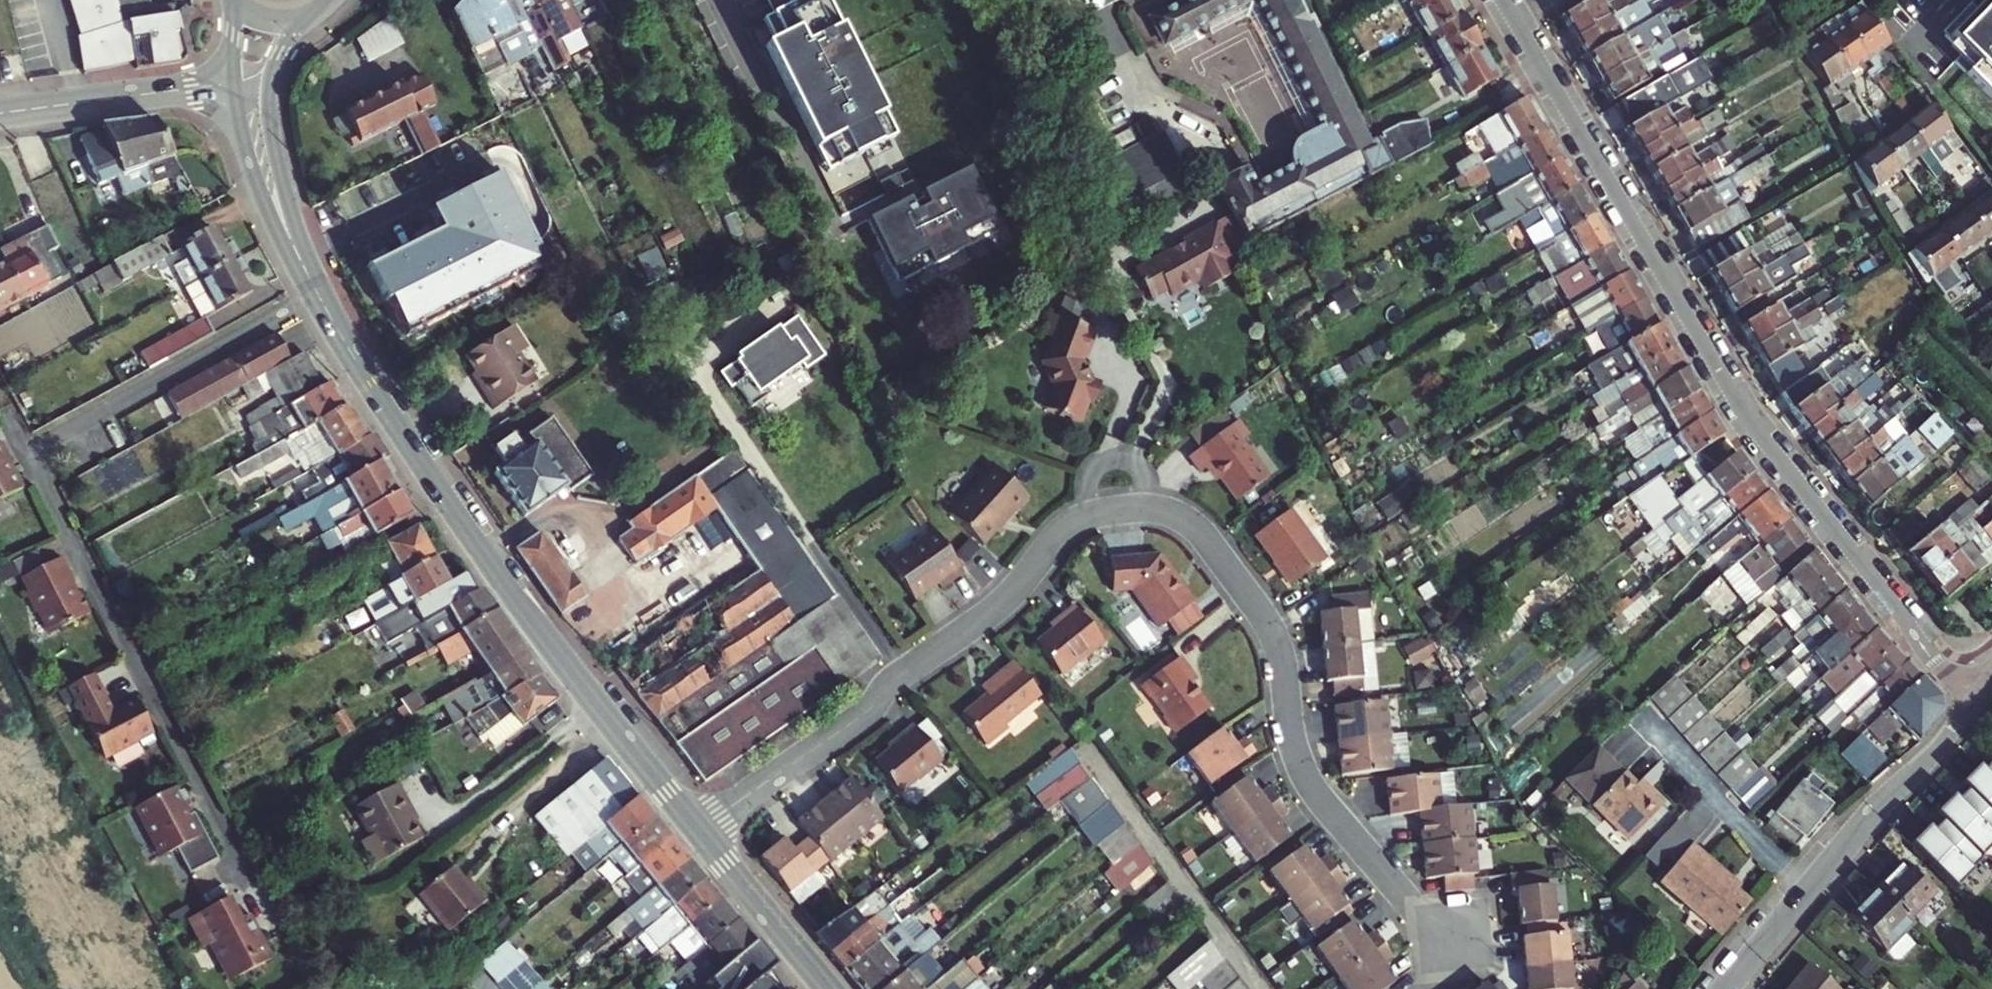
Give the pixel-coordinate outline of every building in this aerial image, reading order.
[(114,0),(65,0),(76,41),(81,40),(83,47),(74,50),(81,72),(119,66),(118,63),(132,59),(133,62),(135,70),(181,63),(186,56),(175,14),(173,14),(153,18),(122,24),(114,0)] [(122,24),(153,18),(151,9),(149,0),(114,0),(122,24)] [(503,0),(463,0),(451,13),(481,76),(505,64),(506,67),(530,55),(517,28),(517,29),(505,5),(505,4),(503,0)] [(505,4),(505,5),(517,29),(517,28),(530,55),(531,55),(530,53),(540,48),(553,72),(566,66),(555,44),(536,8),(532,0),(503,0),(505,4)] [(536,8),(555,44),(582,30),(567,0),(532,0),(536,8)] [(820,0),(804,0),(771,17),(782,39),(773,43),(764,48),(815,151),(824,146),(835,169),(903,135),(848,25),(836,31),(820,0)] [(835,0),(820,0),(836,31),(848,25),(835,0)] [(1376,138),(1368,142),(1296,0),(1192,0),(1150,21),(1163,46),(1252,1),(1318,130),(1312,133),(1306,136),(1301,140),(1296,144),(1295,147),(1294,149),(1294,152),(1295,155),(1298,164),(1258,185),(1249,168),(1213,188),(1244,244),(1391,165),(1379,144),(1388,140),(1384,134),(1376,138)] [(1428,35),(1462,16),(1453,0),(1420,0),(1411,5),(1428,35)] [(1576,41),(1594,30),(1593,27),(1639,0),(1613,0),(1605,5),(1602,0),(1595,0),(1563,18),(1574,38),(1576,41)] [(1652,20),(1641,0),(1639,0),(1593,27),(1594,30),(1576,41),(1586,59),(1652,20)] [(1991,102),(1991,0),(1985,0),(1990,6),(1980,17),(1974,11),(1947,39),(1962,54),(1952,64),(1991,102)] [(1856,3),(1834,19),(1864,61),(1871,71),(1867,74),(1871,81),(1876,77),(1888,68),(1876,53),(1888,43),(1856,3)] [(171,5),(151,9),(153,18),(173,14),(171,5)] [(1586,59),(1599,81),(1682,32),(1670,10),(1652,20),(1586,59)] [(1428,35),(1446,65),(1480,47),(1462,16),(1428,35)] [(389,17),(355,41),(367,64),(404,45),(389,17)] [(771,17),(762,21),(773,43),(782,39),(771,17)] [(1834,19),(1813,34),(1829,54),(1844,76),(1864,61),(1834,19)] [(1682,32),(1599,81),(1612,103),(1665,72),(1666,75),(1702,54),(1696,45),(1691,47),(1682,32)] [(1829,54),(1813,34),(1794,47),(1826,92),(1820,96),(1835,117),(1840,128),(1858,119),(1850,103),(1840,109),(1827,89),(1830,86),(1836,94),(1849,84),(1844,76),(1829,54)] [(1498,79),(1480,47),(1446,65),(1465,98),(1498,79)] [(346,136),(352,148),(404,122),(421,157),(438,149),(420,111),(435,104),(421,76),(343,113),(344,115),(353,133),(346,136)] [(1875,85),(1877,84),(1880,82),(1876,77),(1871,81),(1875,85)] [(1882,80),(1880,82),(1877,84),(1885,95),(1892,103),(1897,100),(1882,80)] [(1877,84),(1875,85),(1868,91),(1876,102),(1885,95),(1877,84)] [(1615,108),(1628,129),(1664,108),(1682,98),(1676,87),(1651,101),(1645,91),(1615,108)] [(1544,129),(1527,99),(1476,128),(1494,158),(1544,129)] [(1907,114),(1897,100),(1892,103),(1902,118),(1907,114)] [(1928,103),(1906,121),(1927,150),(1946,177),(1953,171),(1944,156),(1951,151),(1942,138),(1950,131),(1928,103)] [(1656,139),(1691,118),(1688,113),(1693,110),(1691,106),(1670,119),(1664,108),(1628,129),(1639,149),(1641,152),(1658,142),(1656,139)] [(1068,118),(1078,114),(1076,108),(1065,112),(1068,118)] [(1713,130),(1731,120),(1724,108),(1706,118),(1713,130)] [(344,115),(331,122),(340,139),(346,136),(353,133),(344,115)] [(1379,144),(1391,165),(1437,140),(1435,115),(1405,115),(1387,124),(1390,131),(1384,134),(1388,140),(1379,144)] [(1641,152),(1652,171),(1688,150),(1681,138),(1702,127),(1699,122),(1695,125),(1691,118),(1656,139),(1658,142),(1641,152)] [(191,190),(154,120),(128,123),(146,167),(145,167),(152,186),(170,179),(172,185),(175,183),(180,195),(191,190)] [(1882,141),(1904,169),(1927,150),(1906,121),(1882,141)] [(102,130),(79,140),(99,188),(117,181),(123,197),(152,186),(145,167),(146,167),(128,123),(101,127),(102,130)] [(1130,126),(1094,144),(1123,199),(1138,191),(1148,211),(1183,194),(1173,174),(1176,172),(1157,135),(1139,144),(1130,126)] [(1561,158),(1544,129),(1494,158),(1482,165),(1461,177),(1468,189),(1489,178),(1498,194),(1501,193),(1519,182),(1532,175),(1561,158)] [(1942,138),(1951,151),(1960,145),(1950,131),(1942,138)] [(1714,160),(1737,147),(1731,137),(1714,147),(1717,151),(1711,155),(1714,160)] [(1904,169),(1882,141),(1858,161),(1880,188),(1904,169)] [(824,146),(815,151),(826,173),(835,169),(824,146)] [(1679,180),(1714,160),(1711,155),(1717,151),(1714,147),(1693,159),(1688,150),(1652,171),(1663,190),(1665,193),(1681,183),(1679,180)] [(1736,168),(1739,174),(1747,169),(1767,157),(1764,151),(1736,168)] [(1454,168),(1459,178),(1461,177),(1482,165),(1476,156),(1454,168)] [(1747,169),(1754,180),(1774,169),(1767,157),(1747,169)] [(1578,187),(1561,158),(1532,175),(1539,187),(1527,194),(1530,201),(1512,211),(1518,222),(1578,187)] [(1717,164),(1714,160),(1679,180),(1681,183),(1665,193),(1675,211),(1711,190),(1704,179),(1725,167),(1722,161),(1717,164)] [(1858,161),(1854,163),(1873,194),(1880,188),(1858,161)] [(1675,211),(1698,250),(1750,219),(1734,192),(1754,180),(1747,169),(1739,174),(1711,190),(1675,211)] [(907,201),(865,223),(896,284),(999,232),(968,171),(920,195),(922,200),(909,206),(907,201)] [(877,184),(884,196),(902,187),(895,175),(877,184)] [(1519,182),(1501,193),(1505,200),(1524,190),(1519,182)] [(494,183),(470,196),(481,218),(506,206),(494,183)] [(1108,185),(1101,189),(1109,203),(1116,199),(1108,185)] [(1518,222),(1534,251),(1595,216),(1578,187),(1518,222)] [(1989,236),(1991,233),(1991,191),(1970,209),(1989,236)] [(1890,200),(1898,211),(1904,207),(1896,196),(1890,200)] [(452,263),(453,273),(458,278),(467,279),(501,261),(514,286),(539,273),(506,206),(481,218),(466,226),(462,219),(451,225),(455,231),(450,234),(461,255),(455,259),(452,263)] [(1942,231),(1962,257),(1989,236),(1970,209),(1969,210),(1944,229),(1942,231)] [(1122,213),(1122,215),(1122,216),(1123,218),(1124,219),(1126,220),(1127,219),(1129,218),(1130,217),(1130,215),(1130,213),(1129,212),(1128,211),(1126,211),(1125,211),(1123,212),(1122,213)] [(1534,251),(1537,257),(1553,248),(1566,270),(1612,244),(1595,216),(1534,251)] [(1151,262),(1132,274),(1139,285),(1137,286),(1140,292),(1142,291),(1149,302),(1165,292),(1169,298),(1196,282),(1199,280),(1205,289),(1233,273),(1227,264),(1232,261),(1210,224),(1180,242),(1179,246),(1180,248),(1152,265),(1151,262)] [(24,298),(61,279),(47,254),(59,248),(48,227),(0,250),(7,264),(24,298)] [(173,269),(184,288),(238,258),(229,241),(220,245),(211,228),(181,245),(189,260),(173,269)] [(1701,257),(1724,295),(1798,251),(1791,239),(1770,252),(1764,241),(1753,247),(1744,231),(1701,257)] [(1942,231),(1912,254),(1932,280),(1941,291),(1955,281),(1955,276),(1949,267),(1962,257),(1942,231)] [(122,283),(171,256),(161,238),(112,265),(122,283)] [(1579,301),(1628,272),(1612,244),(1566,270),(1550,280),(1531,291),(1539,304),(1553,295),(1550,290),(1568,280),(1579,301)] [(795,273),(818,260),(810,245),(788,257),(795,271),(795,273)] [(1179,246),(1151,262),(1152,265),(1180,248),(1179,246)] [(642,256),(652,278),(671,270),(660,247),(642,256)] [(1537,257),(1550,280),(1566,270),(1553,248),(1537,257)] [(1798,251),(1724,295),(1735,315),(1789,283),(1785,276),(1809,261),(1802,249),(1798,251)] [(763,269),(769,283),(795,271),(788,257),(763,269)] [(149,370),(214,335),(205,319),(248,295),(239,279),(247,274),(238,258),(184,288),(202,320),(140,354),(149,370)] [(24,298),(7,264),(0,268),(0,310),(24,298)] [(94,275),(104,292),(122,283),(112,265),(94,275)] [(715,299),(736,289),(727,271),(706,281),(709,286),(715,299)] [(1579,301),(1569,307),(1585,335),(1594,330),(1645,301),(1628,272),(1579,301)] [(670,317),(688,312),(682,294),(673,274),(662,279),(670,298),(663,300),(670,317)] [(1199,280),(1196,282),(1201,291),(1205,289),(1199,280)] [(1744,328),(1756,349),(1819,312),(1816,307),(1807,291),(1744,328)] [(1819,312),(1826,308),(1838,301),(1835,297),(1816,307),(1819,312)] [(1838,301),(1826,308),(1836,326),(1852,317),(1842,299),(1838,301)] [(1594,330),(1608,356),(1659,326),(1645,301),(1594,330)] [(1094,331),(1100,312),(1073,303),(1066,322),(1094,331)] [(1792,356),(1804,349),(1798,339),(1825,323),(1819,312),(1756,349),(1782,394),(1806,378),(1792,356)] [(1100,384),(1091,381),(1083,362),(1085,358),(1086,358),(1094,331),(1066,322),(1052,317),(1045,337),(1050,339),(1043,360),(1047,371),(1045,375),(1050,384),(1053,391),(1046,411),(1081,423),(1088,402),(1093,404),(1100,384)] [(769,394),(765,387),(799,363),(803,369),(821,356),(794,318),(775,331),(772,327),(732,356),(735,360),(731,363),(742,379),(735,384),(751,407),(769,394)] [(1798,339),(1804,349),(1831,333),(1825,323),(1798,339)] [(1638,370),(1673,349),(1659,326),(1608,356),(1586,369),(1600,393),(1613,385),(1638,370)] [(516,328),(470,357),(480,373),(487,384),(481,387),(495,409),(537,383),(521,357),(530,351),(516,328)] [(167,395),(181,421),(267,374),(291,361),(276,335),(167,395)] [(1651,392),(1686,371),(1673,349),(1638,370),(1613,385),(1619,396),(1601,406),(1609,420),(1616,416),(1615,415),(1651,392)] [(323,388),(304,353),(291,361),(267,374),(279,398),(244,418),(250,428),(274,415),(323,388)] [(1794,411),(1810,432),(1839,410),(1872,381),(1857,364),(1794,411)] [(1810,432),(1823,449),(1860,422),(1871,411),(1863,402),(1895,374),(1888,367),(1872,381),(1839,410),(1810,432)] [(1664,415),(1698,393),(1686,371),(1651,392),(1615,415),(1616,416),(1609,420),(1594,430),(1600,440),(1632,420),(1638,431),(1664,415)] [(474,377),(481,387),(487,384),(480,373),(474,377)] [(282,431),(256,445),(261,454),(304,431),(317,424),(346,407),(331,383),(323,388),(274,415),(282,431)] [(1050,384),(1041,410),(1046,411),(1053,391),(1050,384)] [(1711,414),(1698,393),(1664,415),(1638,431),(1622,441),(1624,447),(1632,460),(1637,463),(1673,439),(1711,414)] [(1823,449),(1838,469),(1878,437),(1902,415),(1909,408),(1901,399),(1877,419),(1871,411),(1860,422),(1823,449)] [(261,454),(234,468),(241,480),(289,454),(293,461),(305,455),(313,470),(338,457),(367,439),(346,407),(317,424),(304,431),(261,454)] [(1637,463),(1631,467),(1639,478),(1658,465),(1666,476),(1679,467),(1694,456),(1723,436),(1711,414),(1673,439),(1637,463)] [(247,430),(256,445),(282,431),(274,415),(250,428),(247,430)] [(1838,469),(1850,486),(1906,439),(1900,431),(1908,423),(1902,415),(1878,437),(1838,469)] [(1954,433),(1936,415),(1920,432),(1937,450),(1954,433)] [(1211,418),(1187,435),(1199,451),(1223,434),(1211,418)] [(1237,503),(1268,480),(1240,442),(1247,437),(1237,423),(1223,434),(1199,451),(1188,459),(1201,475),(1211,467),(1237,503)] [(495,473),(524,518),(566,490),(569,492),(591,478),(556,425),(533,440),(536,445),(523,453),(513,438),(495,450),(505,466),(495,473)] [(390,457),(374,435),(367,439),(338,457),(313,470),(310,471),(318,486),(301,495),(306,505),(344,484),(380,463),(390,457)] [(1753,474),(1723,436),(1694,456),(1679,467),(1691,485),(1672,498),(1658,477),(1627,499),(1651,533),(1663,524),(1681,510),(1682,512),(1691,524),(1699,518),(1698,518),(1753,474)] [(1906,439),(1850,486),(1871,510),(1929,460),(1909,436),(1906,439)] [(11,471),(8,473),(4,463),(6,462),(10,460),(2,444),(0,445),(0,501),(21,491),(11,471)] [(718,463),(735,486),(749,476),(733,453),(718,463)] [(1961,472),(1979,493),(1991,482),(1991,477),(1977,459),(1961,472)] [(306,505),(279,519),(284,531),(314,515),(325,535),(398,494),(380,463),(344,484),(306,505)] [(735,486),(718,463),(630,525),(634,531),(651,556),(718,510),(713,502),(735,486)] [(1532,469),(1542,484),(1550,479),(1540,464),(1532,469)] [(1014,510),(1026,496),(991,466),(948,516),(981,545),(1012,508),(1014,510)] [(271,484),(275,491),(301,476),(298,469),(271,484)] [(1735,518),(1768,493),(1753,474),(1698,518),(1699,518),(1691,524),(1682,512),(1681,510),(1663,524),(1673,538),(1677,535),(1692,553),(1694,552),(1699,548),(1708,540),(1735,518)] [(818,574),(749,476),(735,486),(713,502),(718,510),(761,572),(781,600),(818,574)] [(1376,505),(1388,521),(1409,508),(1398,491),(1376,505)] [(1742,539),(1748,535),(1756,546),(1790,521),(1768,493),(1735,518),(1708,540),(1699,548),(1707,558),(1709,559),(1737,536),(1742,539)] [(345,554),(410,517),(398,494),(325,535),(319,538),(327,552),(340,545),(345,554)] [(1909,556),(1929,579),(1991,527),(1991,502),(1973,517),(1965,508),(1909,556)] [(1296,507),(1261,533),(1297,581),(1332,555),(1296,507)] [(1407,532),(1423,523),(1415,508),(1399,518),(1407,532)] [(1919,509),(1889,534),(1902,548),(1931,522),(1919,509)] [(1723,578),(1748,609),(1773,587),(1813,551),(1790,521),(1756,546),(1729,568),(1731,570),(1723,578)] [(1641,541),(1651,554),(1669,541),(1673,538),(1663,524),(1651,533),(1641,541)] [(1929,579),(1951,604),(1991,568),(1991,527),(1929,579)] [(393,559),(403,577),(435,560),(417,528),(385,546),(393,559)] [(636,566),(651,556),(634,531),(619,542),(636,566)] [(966,574),(935,532),(889,566),(917,602),(940,585),(944,590),(966,574)] [(540,533),(515,551),(561,617),(587,599),(540,533)] [(1684,560),(1692,553),(1677,535),(1673,538),(1669,541),(1684,560)] [(1694,552),(1702,563),(1707,558),(1699,548),(1694,552)] [(1782,608),(1785,611),(1830,572),(1813,551),(1773,587),(1786,604),(1782,608)] [(90,615),(79,594),(73,597),(68,587),(74,584),(61,559),(23,579),(29,592),(24,595),(35,615),(37,614),(48,636),(90,615)] [(376,569),(386,587),(403,577),(393,559),(376,569)] [(1192,606),(1157,559),(1108,566),(1112,598),(1130,596),(1157,632),(1165,626),(1190,607),(1192,606)] [(386,587),(360,601),(374,625),(413,603),(448,583),(435,560),(403,577),(386,587)] [(294,576),(301,588),(311,583),(304,571),(294,576)] [(817,652),(781,600),(761,572),(615,667),(616,669),(676,748),(817,652)] [(1815,619),(1845,592),(1830,572),(1785,611),(1779,617),(1791,632),(1794,629),(1798,633),(1815,619)] [(374,625),(386,644),(414,628),(427,651),(460,632),(497,612),(480,590),(476,593),(465,574),(448,583),(413,603),(374,625)] [(881,663),(818,574),(781,600),(817,652),(676,748),(704,783),(766,741),(780,731),(881,663)] [(79,594),(74,584),(68,587),(73,597),(79,594)] [(1618,632),(1656,600),(1649,591),(1610,623),(1618,632)] [(1861,611),(1845,592),(1815,619),(1798,633),(1791,639),(1799,648),(1801,646),(1804,650),(1795,658),(1793,655),(1769,676),(1777,686),(1793,672),(1812,656),(1822,647),(1861,611)] [(1371,611),(1368,595),(1333,599),(1335,615),(1319,617),(1323,651),(1360,647),(1357,613),(1371,611)] [(1200,620),(1190,607),(1165,626),(1175,639),(1200,620)] [(1059,627),(1051,633),(1034,647),(1059,679),(1077,665),(1078,666),(1103,646),(1073,610),(1056,623),(1059,627)] [(1735,639),(1743,648),(1775,618),(1768,610),(1735,639)] [(1846,657),(1876,630),(1861,611),(1822,647),(1812,656),(1826,674),(1846,657)] [(460,632),(427,651),(431,657),(439,652),(447,667),(459,661),(457,658),(472,650),(491,676),(527,655),(497,612),(460,632)] [(1059,627),(1056,623),(1048,630),(1051,633),(1059,627)] [(1862,673),(1891,645),(1876,630),(1846,657),(1826,674),(1819,681),(1835,698),(1862,673)] [(1760,652),(1767,661),(1791,639),(1783,631),(1760,652)] [(1408,645),(1415,662),(1439,653),(1432,635),(1408,645)] [(1830,703),(1846,720),(1851,715),(1864,702),(1878,690),(1877,689),(1907,661),(1891,645),(1862,673),(1835,698),(1830,703)] [(1360,647),(1323,651),(1327,687),(1334,686),(1336,699),(1366,696),(1360,647)] [(542,675),(527,655),(491,676),(476,684),(474,681),(440,701),(454,726),(458,724),(465,720),(490,706),(538,678),(542,675)] [(1194,683),(1177,660),(1140,687),(1151,702),(1153,700),(1164,716),(1162,718),(1174,734),(1207,710),(1190,686),(1194,683)] [(1857,722),(1865,730),(1866,729),(1886,712),(1922,678),(1907,661),(1877,689),(1878,690),(1864,702),(1871,709),(1857,722)] [(1040,698),(1014,666),(983,691),(987,697),(962,718),(987,748),(1009,730),(1006,726),(1040,698)] [(91,673),(64,687),(101,759),(135,741),(139,748),(156,739),(134,697),(110,710),(91,673)] [(1649,699),(1667,719),(1691,698),(1673,677),(1649,699)] [(547,708),(556,701),(538,678),(490,706),(465,720),(470,727),(482,744),(487,740),(494,749),(528,722),(547,708)] [(1942,698),(1922,678),(1886,712),(1866,729),(1865,730),(1864,732),(1879,746),(1899,726),(1917,745),(1942,711),(1942,698)] [(411,717),(425,709),(413,693),(401,702),(403,706),(410,715),(411,717)] [(1667,719),(1682,736),(1706,715),(1691,698),(1667,719)] [(1338,709),(1342,743),(1394,737),(1390,703),(1338,709)] [(397,710),(403,719),(410,715),(403,706),(397,710)] [(528,722),(539,734),(557,720),(547,708),(528,722)] [(342,712),(332,718),(340,731),(349,725),(342,712)] [(1699,755),(1723,734),(1706,715),(1682,736),(1699,755)] [(947,737),(932,719),(918,730),(932,748),(947,737)] [(458,724),(463,732),(470,727),(465,720),(458,724)] [(340,731),(343,737),(353,731),(349,725),(340,731)] [(1229,726),(1183,758),(1205,790),(1242,764),(1229,746),(1239,739),(1229,726)] [(943,761),(932,748),(918,730),(915,727),(903,737),(905,740),(890,752),(875,764),(899,794),(917,779),(918,781),(943,761)] [(1699,755),(1708,765),(1731,744),(1723,734),(1699,755)] [(770,742),(774,748),(779,745),(780,747),(785,743),(779,735),(770,742)] [(1860,736),(1839,757),(1862,779),(1884,760),(1860,736)] [(887,749),(890,752),(905,740),(903,737),(887,749)] [(1394,737),(1342,743),(1345,777),(1398,771),(1394,737)] [(1717,775),(1740,753),(1731,744),(1708,765),(1717,775)] [(1635,787),(1596,750),(1566,780),(1627,841),(1662,805),(1648,792),(1644,796),(1635,787)] [(1025,784),(1037,800),(1080,768),(1069,752),(1025,784)] [(1733,793),(1756,771),(1740,753),(1717,775),(1733,793)] [(1991,760),(1991,759),(1988,755),(1977,766),(1982,770),(1991,760)] [(586,841),(637,798),(606,758),(534,817),(566,858),(586,841)] [(1982,770),(1977,766),(1960,784),(1962,786),(1966,790),(1991,815),(1991,760),(1982,770)] [(1756,771),(1773,789),(1776,785),(1760,767),(1756,771)] [(1080,768),(1037,800),(1047,814),(1060,804),(1090,781),(1080,768)] [(1733,793),(1750,810),(1773,789),(1756,771),(1733,793)] [(1766,826),(1793,849),(1828,807),(1817,797),(1825,787),(1810,774),(1766,826)] [(1418,813),(1455,809),(1451,775),(1437,776),(1385,781),(1389,816),(1418,813)] [(397,780),(354,804),(370,831),(359,838),(373,862),(419,836),(409,820),(403,808),(410,804),(397,780)] [(854,780),(828,801),(860,841),(887,820),(854,780)] [(1060,804),(1080,830),(1108,807),(1090,781),(1060,804)] [(1207,808),(1229,838),(1275,804),(1266,791),(1256,799),(1244,781),(1207,808)] [(1648,792),(1639,782),(1635,787),(1644,796),(1648,792)] [(194,814),(190,815),(187,817),(182,809),(186,807),(189,805),(179,786),(134,811),(152,843),(156,841),(164,854),(166,853),(167,856),(176,851),(190,876),(219,859),(194,814)] [(1956,800),(1966,790),(1962,786),(1951,796),(1956,800)] [(1966,790),(1956,800),(1951,796),(1934,814),(1937,816),(1941,821),(1979,858),(1991,845),(1991,815),(1966,790)] [(654,818),(637,798),(586,841),(602,861),(607,858),(622,846),(654,818)] [(804,820),(816,835),(835,858),(836,860),(860,841),(828,801),(804,820)] [(417,815),(410,804),(403,808),(409,820),(417,815)] [(1275,804),(1229,838),(1251,868),(1287,842),(1275,824),(1285,817),(1275,804)] [(1421,846),(1473,840),(1469,807),(1455,809),(1418,813),(1421,846)] [(1937,816),(1926,827),(1930,831),(1941,821),(1937,816)] [(626,876),(671,839),(654,818),(622,846),(607,858),(613,865),(616,862),(626,876)] [(1676,821),(1654,844),(1665,854),(1676,863),(1690,847),(1697,838),(1676,821)] [(1979,858),(1941,821),(1930,831),(1926,827),(1909,844),(1954,889),(1971,871),(1970,870),(1980,860),(1979,858)] [(1123,828),(1097,850),(1113,870),(1138,850),(1123,828)] [(790,837),(766,857),(794,891),(804,903),(828,884),(818,872),(835,858),(816,835),(799,849),(790,837)] [(624,878),(641,898),(688,859),(671,839),(626,876),(624,878)] [(1473,840),(1421,846),(1425,880),(1442,878),(1444,893),(1473,890),(1472,875),(1476,875),(1473,840)] [(156,841),(152,843),(161,859),(167,856),(166,853),(164,854),(156,841)] [(1665,854),(1654,844),(1641,857),(1654,868),(1665,854)] [(1722,936),(1749,903),(1729,886),(1732,882),(1690,847),(1676,863),(1659,883),(1722,936)] [(1102,879),(1117,898),(1152,869),(1138,850),(1113,870),(1102,879)] [(1264,875),(1287,907),(1331,875),(1321,860),(1312,866),(1300,850),(1264,875)] [(1901,858),(1873,889),(1905,918),(1929,892),(1907,872),(1911,868),(1901,858)] [(644,929),(705,879),(688,859),(641,898),(606,927),(614,935),(636,918),(644,929)] [(454,862),(423,888),(453,925),(485,900),(454,862)] [(1522,925),(1527,925),(1559,921),(1556,889),(1551,890),(1549,872),(1513,876),(1515,894),(1518,893),(1522,925)] [(1331,875),(1287,907),(1272,918),(1283,933),(1299,922),(1314,943),(1347,919),(1341,912),(1344,910),(1331,892),(1339,886),(1331,875)] [(659,951),(670,942),(722,899),(705,879),(644,929),(642,931),(659,951)] [(1166,889),(1139,910),(1154,929),(1181,907),(1166,889)] [(1905,918),(1873,889),(1847,918),(1862,932),(1858,936),(1866,944),(1870,940),(1892,960),(1901,960),(1913,946),(1900,934),(1910,923),(1905,918)] [(814,935),(830,954),(889,907),(877,891),(814,935)] [(686,963),(738,919),(722,899),(670,942),(686,963)] [(232,901),(192,924),(208,952),(215,948),(234,983),(275,960),(255,924),(247,928),(232,901)] [(830,954),(843,970),(898,926),(902,924),(889,907),(830,954)] [(1350,917),(1344,910),(1341,912),(1347,919),(1350,917)] [(912,943),(925,933),(911,917),(902,924),(898,926),(912,943)] [(708,980),(755,940),(738,919),(686,963),(667,978),(675,988),(684,980),(691,988),(696,988),(708,980)] [(1524,938),(1527,967),(1571,962),(1568,933),(1561,934),(1559,921),(1527,925),(1528,938),(1524,938)] [(859,988),(885,988),(924,958),(927,955),(941,943),(929,929),(925,933),(912,943),(898,926),(843,970),(859,988)] [(1313,953),(1336,984),(1381,951),(1371,936),(1361,943),(1349,926),(1313,953)] [(755,940),(708,980),(715,988),(776,988),(765,975),(776,965),(755,940)] [(478,963),(495,983),(522,961),(505,941),(478,963)] [(1169,979),(1177,988),(1193,988),(1198,985),(1221,965),(1207,947),(1169,979)] [(1340,988),(1391,988),(1394,987),(1380,969),(1390,962),(1381,951),(1336,984),(1340,988)] [(956,965),(947,954),(934,964),(927,955),(924,958),(885,988),(928,988),(956,965)] [(961,960),(956,965),(928,988),(968,988),(978,981),(961,960)] [(500,988),(531,988),(540,982),(522,961),(495,983),(500,988)] [(1530,988),(1565,988),(1574,988),(1571,962),(1527,967),(1530,988)] [(1221,965),(1198,985),(1201,988),(1225,988),(1234,982),(1221,965)] [(1825,978),(1810,965),(1800,977),(1814,988),(1816,988),(1825,978)] [(1800,977),(1790,988),(1814,988),(1800,977)] [(1825,978),(1816,988),(1838,988),(1825,978)] [(978,981),(968,988),(984,988),(978,981)]
